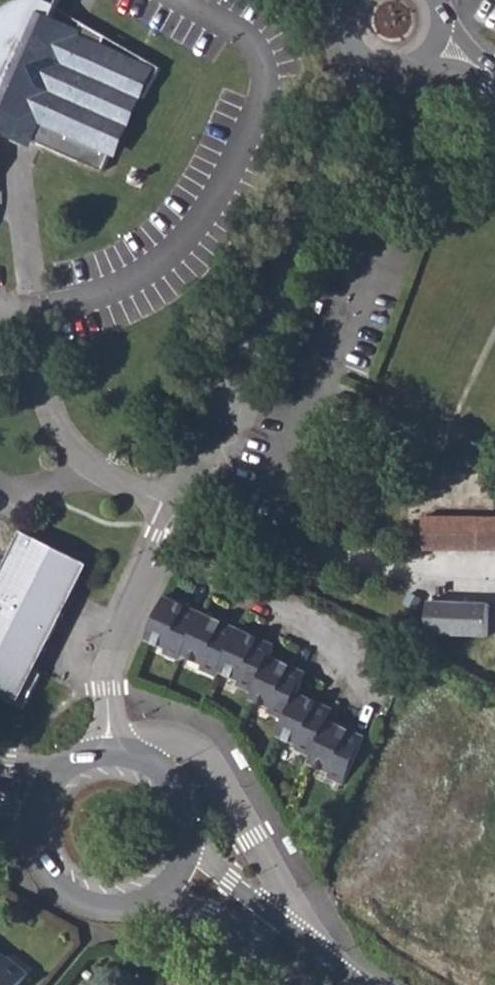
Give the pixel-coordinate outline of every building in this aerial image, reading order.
[(2,122),(7,124),(6,129),(6,134),(9,137),(14,140),(19,140),(22,137),(24,134),(98,178),(112,153),(110,151),(134,93),(145,97),(161,68),(142,57),(139,64),(116,54),(100,48),(104,36),(77,21),(71,36),(65,33),(67,29),(66,25),(64,21),(60,20),(55,19),(50,22),(49,26),(43,25),(51,5),(42,0),(13,0),(8,2),(0,7),(0,128),(2,122)] [(494,550),(494,517),(424,518),(423,550),(494,550)] [(23,706),(41,674),(34,671),(87,566),(22,533),(0,576),(0,695),(23,706)] [(147,639),(167,647),(166,652),(181,660),(183,655),(202,613),(166,596),(147,639)] [(428,634),(486,635),(488,604),(429,602),(428,634)] [(183,655),(205,665),(203,669),(219,676),(221,671),(239,629),(202,613),(183,655)] [(221,671),(240,680),(239,685),(254,692),(271,656),(275,645),(239,629),(221,671)] [(252,698),(272,708),(271,713),(286,719),(298,693),(306,675),(307,672),(271,656),(254,692),(252,698)] [(279,735),(299,744),(298,749),(313,756),(329,720),(334,708),(298,693),(286,719),(279,735)] [(310,762),(331,772),(329,776),(344,783),(366,736),(329,720),(313,756),(310,762)] [(28,972),(7,955),(5,957),(0,952),(0,984),(17,984),(28,972)]
